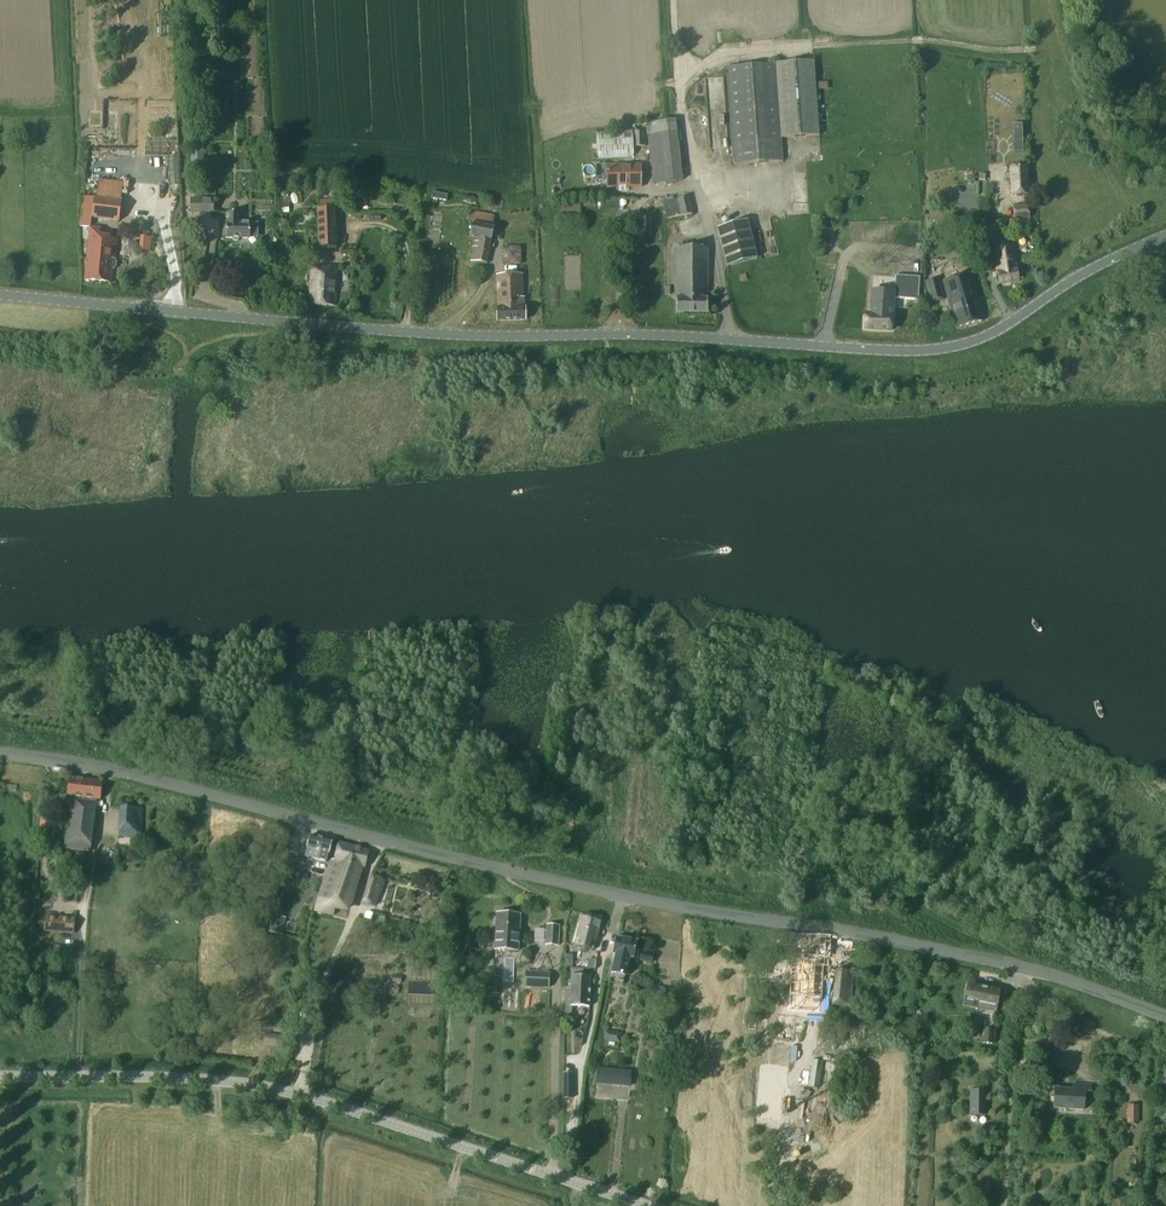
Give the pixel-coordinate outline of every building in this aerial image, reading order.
[(813,61),(727,68),(733,165),(782,161),(781,138),(819,136),(813,61)] [(653,184),(682,181),(675,120),(646,123),(653,184)] [(633,130),(596,131),(598,159),(634,157),(633,148),(633,133),(633,130)] [(645,147),(645,133),(633,133),(633,148),(645,147)] [(1023,144),(1014,144),(1014,153),(1023,152),(1023,144)] [(205,149),(191,149),(191,164),(205,164),(205,149)] [(607,189),(641,188),(640,165),(606,166),(607,189)] [(1012,196),(1028,195),(1026,167),(1010,168),(1012,196)] [(675,217),(693,212),(687,195),(670,200),(675,217)] [(112,283),(113,270),(114,270),(114,269),(116,267),(117,262),(115,260),(118,240),(100,238),(101,228),(91,226),(92,218),(120,222),(122,201),(84,196),(79,226),(89,227),(85,280),(112,283)] [(191,199),(191,213),(200,213),(214,214),(214,199),(200,199),(191,199)] [(1014,220),(1029,218),(1028,206),(1013,207),(1014,220)] [(319,249),(336,248),(335,209),(318,210),(319,249)] [(258,223),(241,223),(241,214),(227,213),(227,223),(223,222),(223,237),(227,237),(227,238),(233,239),(234,241),(238,241),(240,239),(250,239),(251,236),(258,236),(258,223)] [(476,213),(474,224),(471,236),(476,237),(472,262),(487,265),(494,228),(491,227),(493,216),(476,213)] [(747,221),(717,229),(727,267),(757,259),(747,221)] [(831,247),(832,235),(822,234),(821,246),(831,247)] [(151,251),(152,237),(141,236),(139,250),(151,251)] [(521,264),(521,246),(502,246),(503,264),(521,264)] [(999,285),(1019,282),(1014,246),(993,249),(999,285)] [(677,314),(708,314),(708,249),(676,249),(677,314)] [(309,267),(308,273),(312,273),(311,285),(310,305),(335,306),(336,289),(337,268),(312,267),(309,267)] [(956,328),(984,320),(971,274),(943,282),(956,328)] [(497,309),(498,321),(525,320),(524,298),(523,298),(522,275),(497,276),(498,309),(497,309)] [(865,314),(864,329),(891,331),(892,331),(893,316),(894,299),(918,300),(920,278),(896,276),(894,294),(894,295),(873,293),(872,293),(871,315),(865,314)] [(931,302),(943,299),(938,280),(926,283),(931,302)] [(69,788),(66,812),(77,814),(78,804),(81,805),(84,784),(88,785),(88,780),(70,778),(69,788)] [(103,782),(88,780),(88,785),(84,784),(81,805),(78,804),(77,814),(66,812),(61,848),(90,851),(96,800),(100,801),(103,782)] [(120,837),(141,838),(142,809),(122,808),(120,837)] [(308,848),(306,856),(327,861),(329,853),(332,840),(311,835),(308,848)] [(320,898),(318,905),(349,914),(351,906),(363,868),(365,868),(369,851),(340,843),(335,860),(332,860),(320,898)] [(362,904),(376,908),(385,880),(371,876),(362,904)] [(521,915),(497,913),(495,950),(519,951),(521,915)] [(46,914),(45,931),(75,933),(76,917),(46,914)] [(283,930),(284,930),(286,918),(271,915),(268,933),(282,935),(283,930)] [(589,949),(591,940),(595,942),(601,921),(583,916),(575,945),(589,949)] [(559,946),(560,926),(546,925),(545,946),(559,946)] [(544,942),(544,929),(534,929),(534,942),(544,942)] [(638,942),(617,937),(613,954),(616,954),(612,973),(625,977),(630,958),(634,959),(638,942)] [(825,967),(826,958),(826,939),(794,938),(793,957),(791,957),(789,1012),(813,1013),(813,1002),(823,1001),(824,967),(825,967)] [(652,964),(655,953),(642,950),(639,961),(652,964)] [(549,989),(550,972),(526,970),(525,987),(549,989)] [(832,1007),(853,1008),(855,971),(835,970),(832,1007)] [(572,1014),(572,1007),(589,1007),(591,976),(572,975),(571,988),(565,988),(564,1014),(572,1014)] [(492,994),(500,994),(500,977),(492,977),(492,994)] [(976,1016),(983,1017),(981,1044),(993,1045),(995,1018),(995,1012),(999,991),(968,985),(964,1006),(977,1008),(976,1016)] [(665,998),(666,988),(656,986),(655,996),(665,998)] [(620,1043),(621,1034),(605,1030),(603,1040),(620,1043)] [(791,1047),(767,1044),(765,1069),(789,1071),(791,1047)] [(809,1087),(820,1089),(823,1061),(812,1060),(808,1087),(809,1087)] [(631,1086),(632,1072),(598,1068),(597,1083),(631,1086)] [(573,1073),(564,1073),(564,1098),(573,1098),(573,1073)] [(758,1125),(807,1128),(809,1087),(760,1085),(758,1125)] [(1085,1097),(1091,1097),(1091,1086),(1073,1085),(1073,1090),(1055,1089),(1054,1109),(1084,1111),(1085,1097)] [(970,1114),(986,1115),(987,1090),(971,1089),(970,1114)] [(1128,1123),(1139,1123),(1139,1106),(1128,1106),(1128,1123)]
